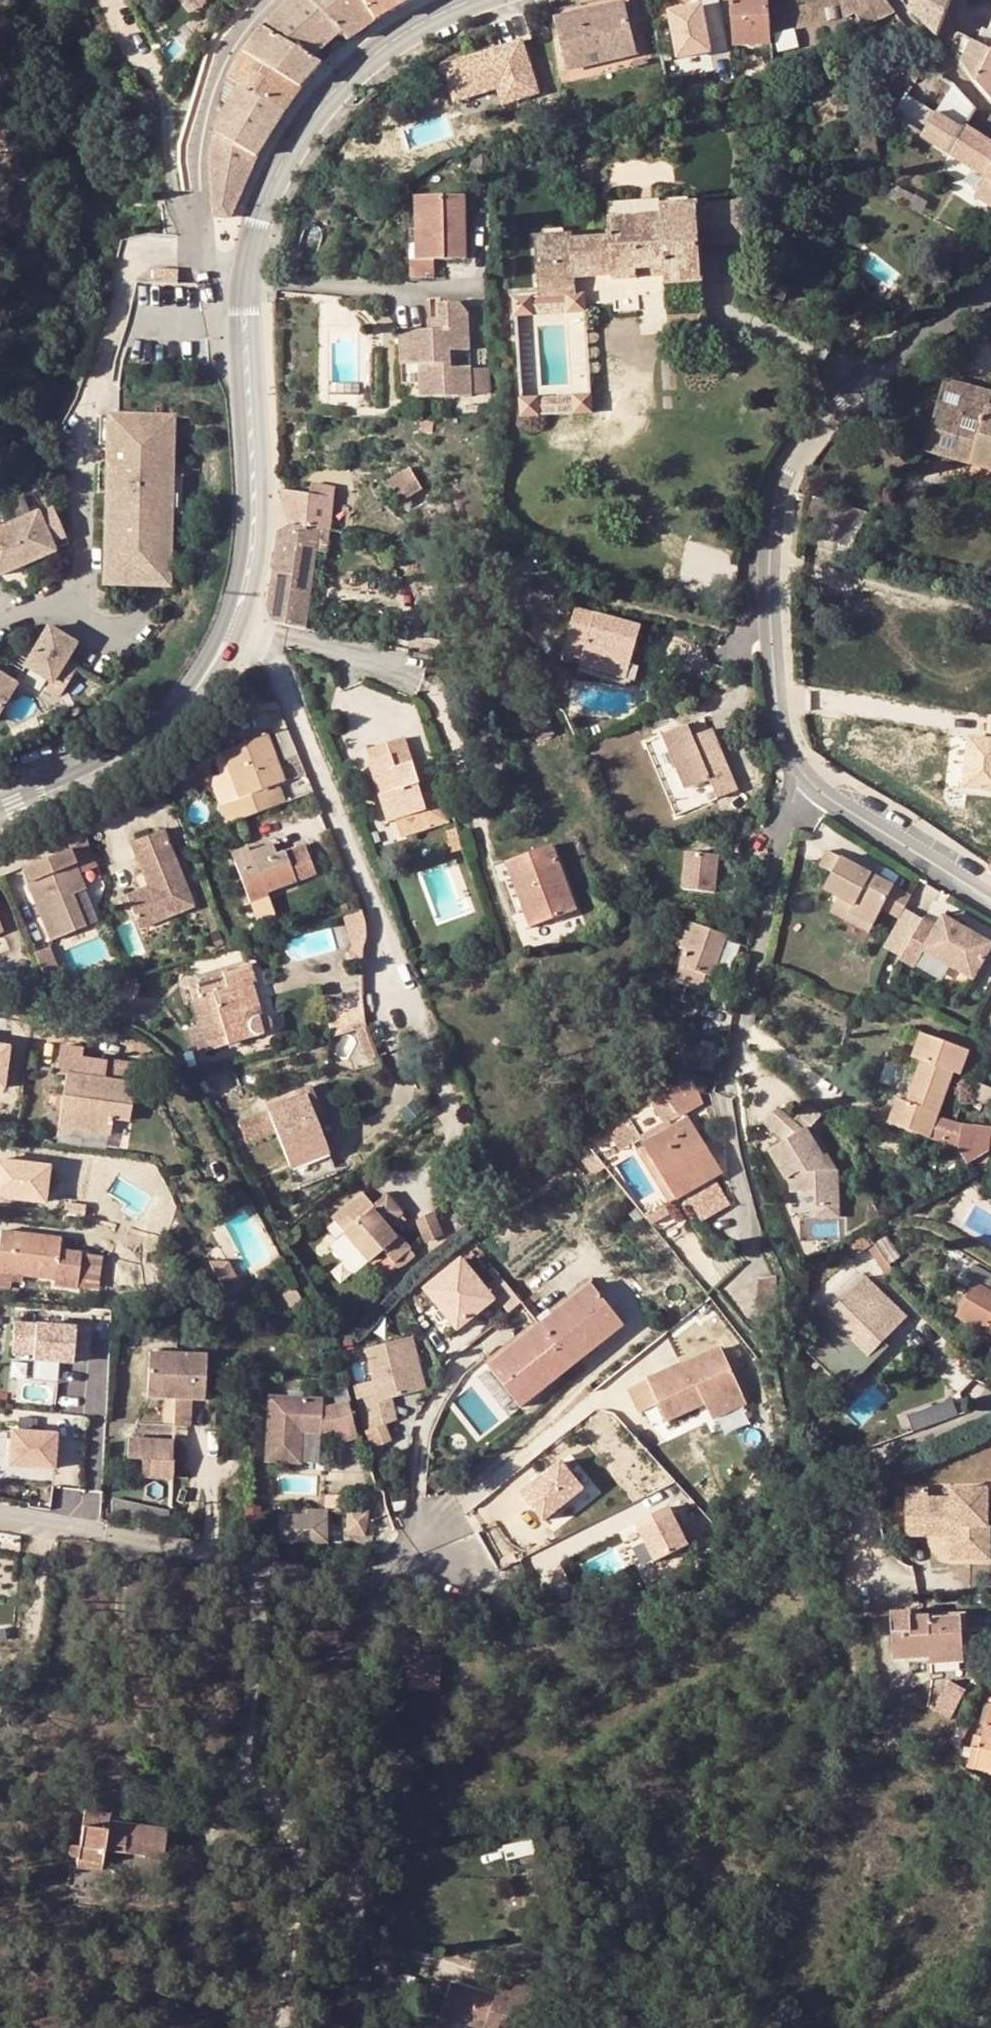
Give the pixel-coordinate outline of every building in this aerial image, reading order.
[(343,33),(310,0),(291,0),(290,0),(276,14),(262,29),(314,58),(343,33)] [(366,0),(310,0),(343,33),(350,40),(378,21),(366,0)] [(407,0),(366,0),(378,21),(408,2),(407,0)] [(625,0),(600,0),(554,12),(556,19),(626,2),(625,0)] [(770,0),(732,0),(736,46),(773,44),(770,0)] [(896,14),(890,5),(886,0),(839,0),(846,30),(863,23),(864,26),(896,14)] [(915,0),(901,0),(909,10),(915,0)] [(909,10),(937,38),(952,0),(915,0),(909,10)] [(571,75),(640,57),(626,2),(556,19),(571,75)] [(703,5),(670,10),(677,57),(710,52),(703,5)] [(314,58),(262,29),(245,54),(302,87),(323,63),(314,58)] [(957,34),(952,51),(977,86),(990,102),(990,51),(957,34)] [(521,42),(445,67),(456,102),(499,88),(503,104),(538,93),(521,42)] [(785,53),(773,54),(774,73),(786,70),(785,53)] [(302,87),(245,54),(230,80),(285,111),(302,87)] [(230,106),(220,122),(217,134),(237,145),(257,157),(285,111),(230,80),(225,103),(230,106)] [(990,178),(990,179),(990,143),(967,127),(978,109),(955,86),(939,113),(926,137),(990,178)] [(894,115),(926,137),(939,113),(906,93),(894,115)] [(785,113),(772,115),(774,125),(786,123),(785,113)] [(237,145),(217,134),(213,149),(213,154),(229,161),(237,145)] [(214,216),(230,218),(251,170),(229,161),(213,154),(212,164),(212,185),(214,216)] [(990,178),(978,198),(990,205),(990,179),(990,178)] [(420,260),(439,261),(468,260),(467,196),(418,197),(419,237),(420,260)] [(702,243),(745,240),(751,196),(699,200),(702,243)] [(704,278),(699,200),(662,202),(663,212),(611,215),(612,234),(574,236),(573,231),(536,233),(540,292),(577,290),(576,274),(615,271),(615,276),(639,274),(639,265),(666,263),(667,280),(704,278)] [(410,238),(411,273),(440,277),(439,261),(420,260),(419,237),(410,238)] [(586,289),(568,291),(569,309),(587,307),(586,289)] [(516,312),(534,311),(533,293),(515,294),(516,312)] [(432,330),(403,330),(402,382),(421,382),(421,396),(473,398),(474,369),(455,369),(455,353),(474,352),(475,316),(466,304),(445,304),(444,320),(444,331),(432,330)] [(521,394),(539,393),(534,311),(516,312),(521,394)] [(444,320),(432,319),(432,330),(444,331),(444,320)] [(990,468),(990,390),(989,390),(988,393),(942,381),(923,449),(990,468)] [(574,391),(575,409),(593,408),(592,390),(574,391)] [(522,412),(540,411),(539,393),(521,394),(522,412)] [(177,413),(105,410),(101,585),(173,587),(177,413)] [(331,497),(333,487),(312,484),(310,493),(331,497)] [(310,493),(285,489),(294,530),(320,529),(329,530),(331,497),(310,493)] [(859,509),(814,496),(809,516),(841,525),(836,550),(847,553),(859,509)] [(0,522),(0,572),(58,549),(41,507),(0,522)] [(320,529),(294,530),(280,533),(278,578),(314,579),(320,529)] [(314,579),(278,578),(270,611),(277,626),(308,630),(314,579)] [(592,653),(589,663),(617,671),(632,617),(570,599),(560,635),(578,640),(575,649),(592,653)] [(13,691),(35,700),(37,695),(42,699),(47,692),(61,698),(90,645),(49,622),(18,679),(0,670),(0,713),(13,691)] [(578,640),(560,635),(557,644),(575,649),(578,640)] [(575,649),(573,658),(589,663),(592,653),(575,649)] [(544,704),(529,708),(537,739),(552,735),(544,704)] [(281,713),(249,714),(243,720),(246,729),(284,721),(281,713)] [(692,737),(666,748),(689,802),(713,792),(721,812),(742,803),(717,742),(698,750),(692,737)] [(990,742),(969,737),(963,788),(990,791),(990,737),(990,742)] [(387,790),(397,821),(423,812),(431,810),(425,791),(406,738),(384,744),(389,758),(371,763),(380,792),(387,790)] [(289,772),(303,767),(293,742),(280,747),(289,772)] [(231,814),(239,835),(281,818),(273,797),(281,794),(274,775),(279,773),(268,746),(224,763),(241,810),(231,814)] [(241,810),(224,763),(216,766),(223,787),(217,789),(216,798),(223,817),(231,814),(241,810)] [(425,791),(431,810),(423,812),(426,824),(448,819),(440,787),(425,791)] [(380,792),(389,823),(397,821),(387,790),(380,792)] [(459,836),(456,827),(446,830),(449,840),(459,836)] [(903,882),(823,840),(816,857),(830,864),(822,881),(849,893),(845,901),(869,912),(877,896),(892,904),(903,882)] [(452,854),(464,850),(461,841),(450,845),(452,854)] [(199,918),(168,842),(134,856),(152,899),(130,908),(143,941),(199,918)] [(523,877),(536,924),(571,914),(554,847),(506,859),(512,879),(523,877)] [(277,857),(274,849),(264,853),(267,864),(258,867),(254,857),(252,851),(231,859),(246,901),(269,894),(315,878),(305,850),(277,857)] [(686,886),(700,888),(715,852),(692,849),(686,886)] [(88,851),(25,876),(31,891),(30,892),(35,904),(52,948),(85,935),(72,903),(86,898),(79,883),(98,875),(88,851)] [(715,852),(700,888),(717,890),(723,853),(715,852)] [(267,864),(264,853),(254,857),(258,867),(267,864)] [(523,877),(512,879),(525,927),(536,924),(523,877)] [(824,903),(864,923),(869,912),(845,901),(849,893),(832,886),(824,903)] [(269,894),(246,901),(249,908),(271,900),(269,894)] [(941,901),(936,914),(922,907),(903,945),(918,952),(925,935),(977,959),(990,928),(990,924),(941,901)] [(671,984),(673,985),(691,991),(704,996),(728,933),(688,919),(677,948),(683,951),(671,984)] [(208,984),(188,989),(201,1029),(208,1054),(282,1031),(277,1012),(262,1016),(259,1004),(249,1006),(244,988),(257,985),(252,967),(207,979),(208,984)] [(686,1007),(691,991),(673,985),(668,1000),(686,1007)] [(142,987),(106,998),(104,1007),(136,1021),(142,987)] [(208,1054),(201,1029),(190,1033),(195,1050),(201,1056),(208,1054)] [(930,1136),(938,1119),(941,1114),(954,1069),(962,1072),(969,1047),(920,1030),(911,1056),(917,1058),(903,1100),(896,1097),(888,1121),(930,1136)] [(0,1039),(0,1078),(9,1080),(15,1041),(0,1039)] [(137,1067),(84,1060),(86,1051),(63,1048),(59,1078),(67,1079),(60,1130),(111,1138),(112,1123),(131,1125),(137,1067)] [(710,1056),(705,1081),(721,1081),(725,1059),(710,1056)] [(682,1081),(674,1081),(658,1093),(662,1100),(671,1114),(694,1100),(682,1081)] [(662,1100),(658,1093),(645,1102),(649,1109),(662,1100)] [(306,1096),(267,1111),(292,1169),(328,1153),(306,1096)] [(804,1137),(820,1122),(804,1107),(793,1118),(803,1126),(797,1133),(773,1112),(761,1126),(779,1142),(764,1152),(781,1181),(794,1173),(797,1196),(815,1195),(816,1202),(840,1200),(836,1169),(823,1168),(804,1137)] [(686,1118),(642,1145),(680,1202),(723,1175),(686,1118)] [(974,1166),(990,1156),(990,1131),(988,1133),(938,1119),(930,1136),(963,1146),(974,1166)] [(639,1141),(627,1124),(607,1138),(619,1154),(639,1141)] [(244,1135),(264,1192),(279,1187),(259,1130),(244,1135)] [(45,1200),(49,1161),(0,1155),(0,1195),(45,1200)] [(361,1196),(335,1219),(370,1260),(380,1250),(396,1266),(411,1254),(388,1223),(396,1215),(379,1196),(369,1205),(361,1196)] [(646,1219),(652,1228),(669,1217),(664,1209),(646,1219)] [(3,1233),(0,1257),(0,1290),(11,1292),(13,1277),(56,1282),(55,1291),(78,1293),(82,1254),(63,1251),(63,1240),(3,1233)] [(855,1246),(861,1256),(874,1247),(868,1237),(855,1246)] [(889,1237),(877,1245),(879,1248),(891,1266),(903,1257),(889,1237)] [(891,1266),(879,1248),(872,1253),(886,1273),(893,1269),(891,1266)] [(416,1260),(411,1254),(396,1266),(401,1272),(416,1260)] [(494,1301),(462,1261),(425,1290),(457,1331),(494,1301)] [(229,1265),(209,1265),(228,1300),(238,1282),(229,1265)] [(978,1268),(968,1283),(977,1289),(959,1319),(989,1338),(990,1334),(990,1276),(978,1268)] [(498,1270),(486,1280),(511,1311),(524,1301),(498,1270)] [(880,1338),(886,1342),(896,1331),(881,1318),(895,1303),(869,1279),(830,1318),(846,1334),(866,1352),(880,1338)] [(590,1286),(533,1332),(564,1376),(624,1328),(590,1286)] [(770,1336),(781,1293),(762,1293),(761,1323),(766,1324),(762,1344),(771,1346),(770,1336)] [(227,1302),(235,1317),(243,1313),(235,1298),(227,1302)] [(881,1318),(896,1331),(910,1316),(895,1303),(881,1318)] [(91,1331),(15,1325),(12,1354),(34,1356),(33,1361),(73,1364),(74,1359),(89,1361),(91,1331)] [(564,1376),(533,1332),(490,1367),(524,1408),(564,1376)] [(866,1352),(846,1334),(832,1349),(859,1372),(872,1358),(866,1352)] [(407,1338),(419,1391),(429,1389),(417,1335),(407,1338)] [(398,1397),(419,1391),(407,1338),(371,1347),(378,1379),(383,1401),(398,1397)] [(880,1338),(866,1352),(872,1358),(886,1342),(880,1338)] [(886,1342),(872,1358),(879,1364),(893,1349),(886,1342)] [(707,1407),(710,1414),(746,1399),(723,1347),(629,1388),(642,1418),(661,1409),(667,1424),(707,1407)] [(149,1398),(174,1401),(192,1402),(204,1403),(206,1360),(152,1355),(149,1398)] [(383,1401),(378,1379),(360,1383),(371,1426),(392,1421),(403,1419),(398,1397),(383,1401)] [(714,1424),(750,1408),(746,1399),(710,1414),(714,1424)] [(322,1412),(322,1403),(270,1400),(266,1465),(299,1467),(301,1435),(301,1430),(321,1431),(322,1412)] [(191,1432),(192,1402),(174,1401),(173,1431),(191,1432)] [(348,1405),(322,1412),(321,1431),(320,1437),(335,1433),(338,1446),(358,1441),(348,1405)] [(392,1421),(372,1429),(379,1447),(399,1439),(392,1421)] [(56,1435),(12,1432),(9,1467),(54,1470),(56,1435)] [(174,1443),(129,1441),(128,1462),(143,1463),(173,1464),(174,1443)] [(583,1489),(561,1461),(522,1493),(544,1520),(583,1489)] [(173,1464),(143,1463),(142,1482),(172,1483),(173,1464)] [(928,1492),(908,1492),(907,1529),(961,1530),(961,1561),(988,1562),(989,1492),(953,1491),(952,1502),(928,1502),(928,1492)] [(112,1519),(166,1531),(168,1514),(113,1501),(112,1519)] [(669,1507),(637,1523),(656,1561),(688,1545),(669,1507)] [(306,1513),(306,1518),(279,1518),(280,1546),(328,1545),(328,1513),(306,1513)] [(369,1515),(348,1514),(347,1537),(336,1536),(335,1549),(367,1551),(369,1515)] [(907,1529),(907,1539),(951,1539),(950,1562),(961,1561),(961,1530),(907,1529)] [(930,1651),(965,1651),(965,1619),(934,1619),(933,1615),(915,1616),(915,1609),(895,1612),(894,1657),(930,1656),(930,1651)] [(965,1651),(930,1651),(930,1656),(930,1665),(965,1664),(965,1651)] [(437,1654),(408,1656),(410,1688),(439,1685),(437,1654)] [(934,1714),(948,1722),(965,1693),(951,1684),(934,1714)] [(986,1738),(976,1736),(969,1768),(990,1773),(990,1715),(986,1738)] [(98,1815),(99,1806),(85,1804),(79,1848),(77,1860),(104,1863),(107,1843),(164,1852),(168,1824),(133,1820),(98,1815)] [(133,1820),(134,1810),(99,1806),(98,1815),(133,1820)] [(104,1863),(162,1870),(164,1852),(107,1843),(104,1863)] [(77,1860),(79,1848),(66,1846),(65,1854),(66,1854),(68,1856),(71,1858),(77,1860)] [(535,1971),(500,1962),(495,1982),(448,1970),(440,2001),(431,1999),(425,2022),(446,2027),(452,2004),(506,2019),(513,1992),(528,1995),(535,1971)]
